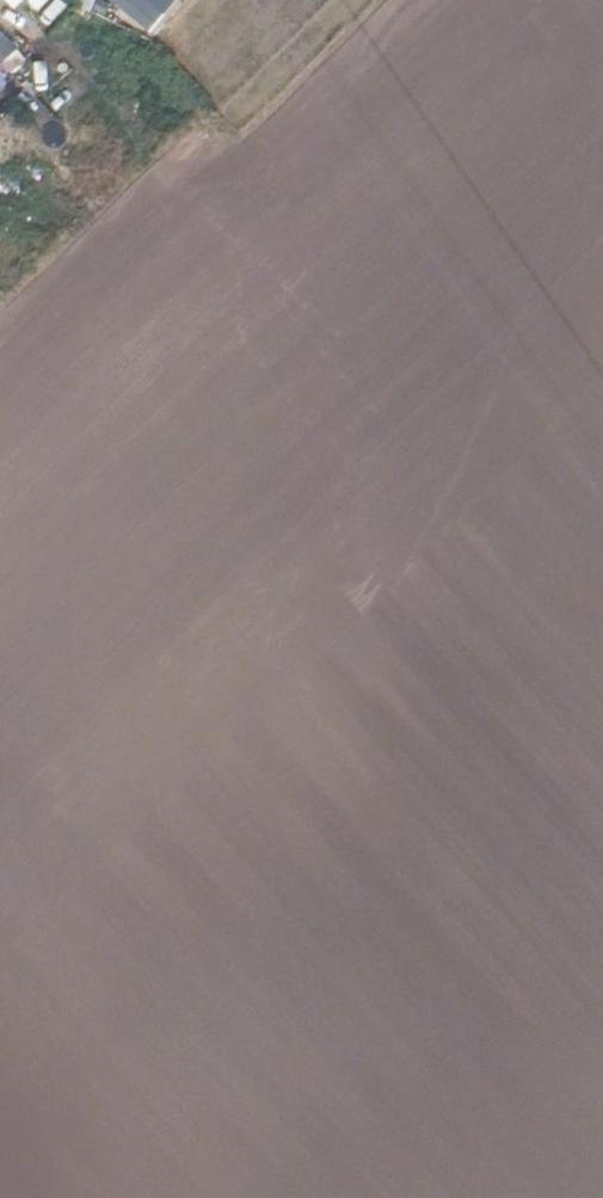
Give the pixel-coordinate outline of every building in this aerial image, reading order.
[(24,0),(6,0),(14,9),(24,0)] [(147,32),(173,0),(108,0),(147,32)] [(0,21),(0,64),(21,47),(0,21)]
